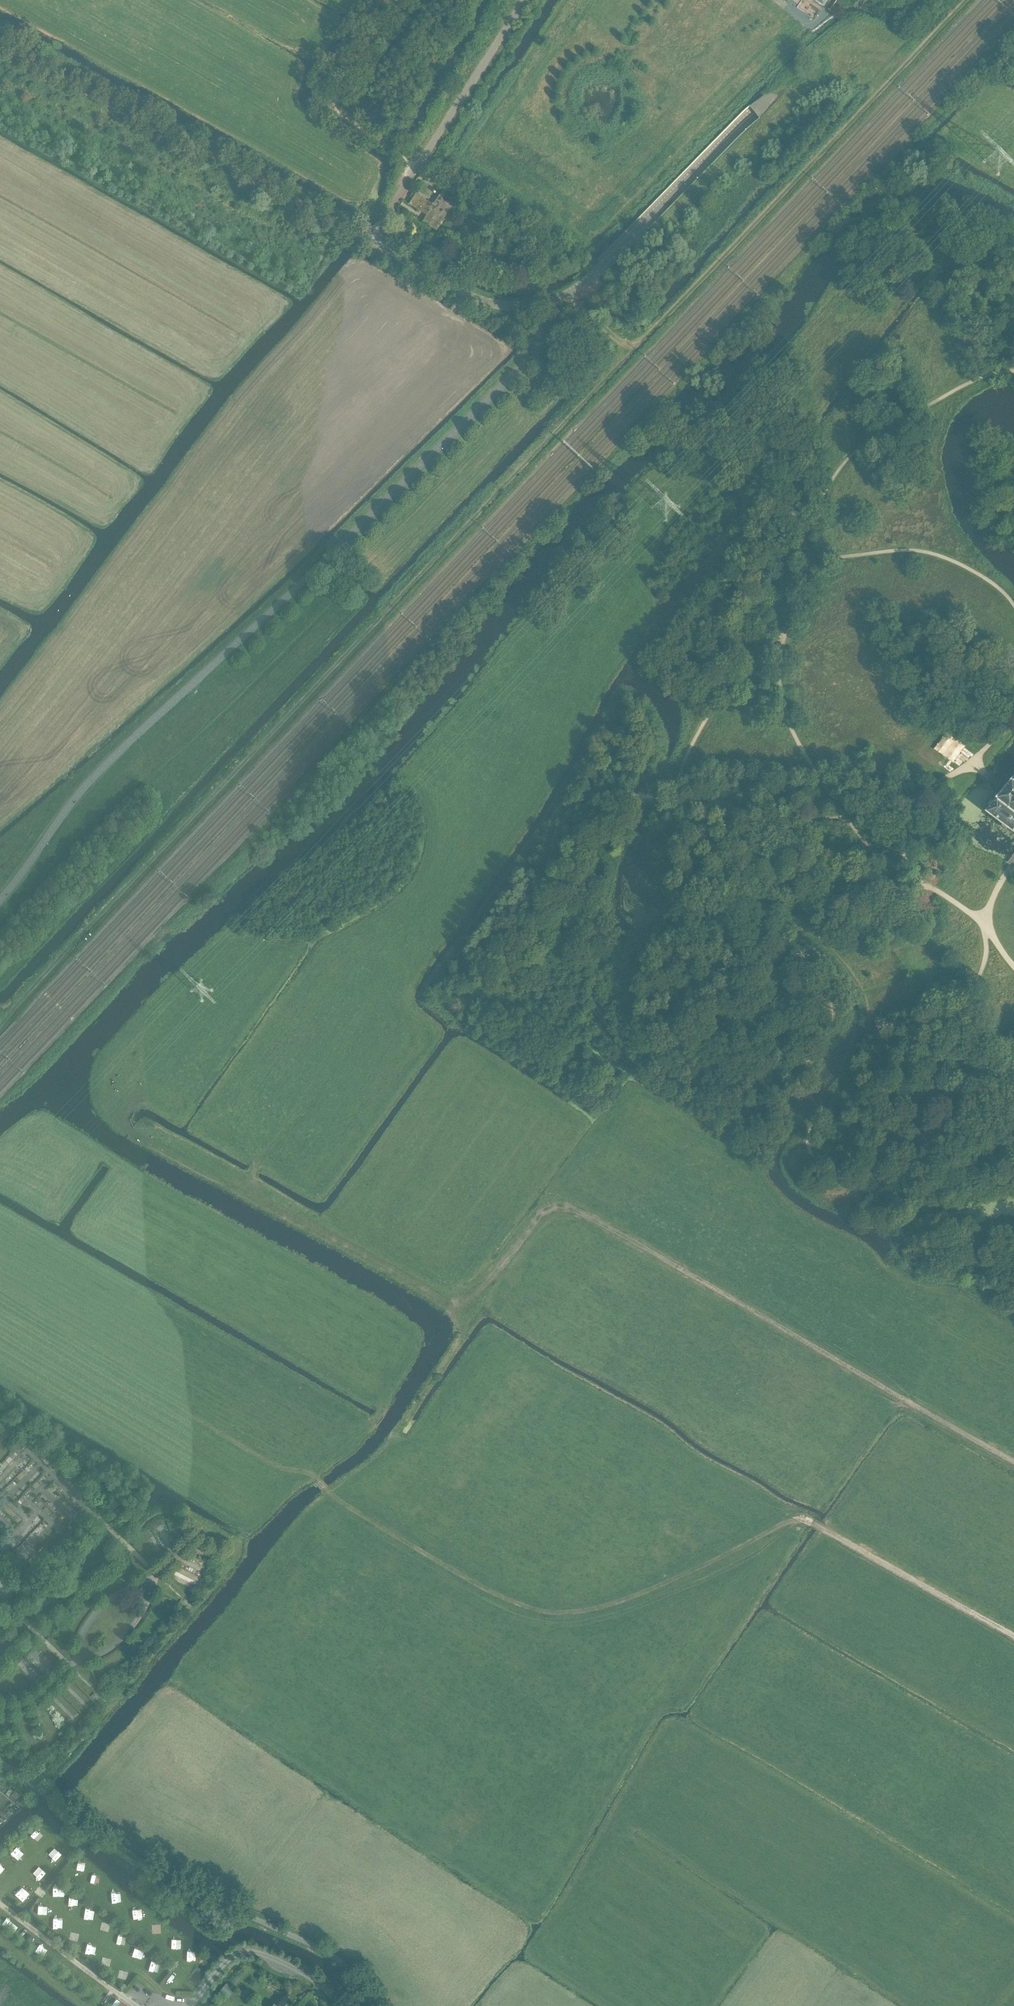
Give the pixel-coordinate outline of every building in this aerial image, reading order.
[(427,216),(423,222),(436,231),(455,202),(441,193),(433,205),(416,194),(409,205),(427,216)] [(486,222),(474,215),(470,221),(481,229),(486,222)] [(1013,834),(1013,777),(992,804),(990,802),(987,806),(989,808),(985,812),(1002,826),(1001,827),(1006,831),(1007,829),(1013,834)] [(232,1988),(239,1979),(235,1977),(228,1986),(227,1984),(221,1992),(227,1996),(232,1989),(232,1988)]
